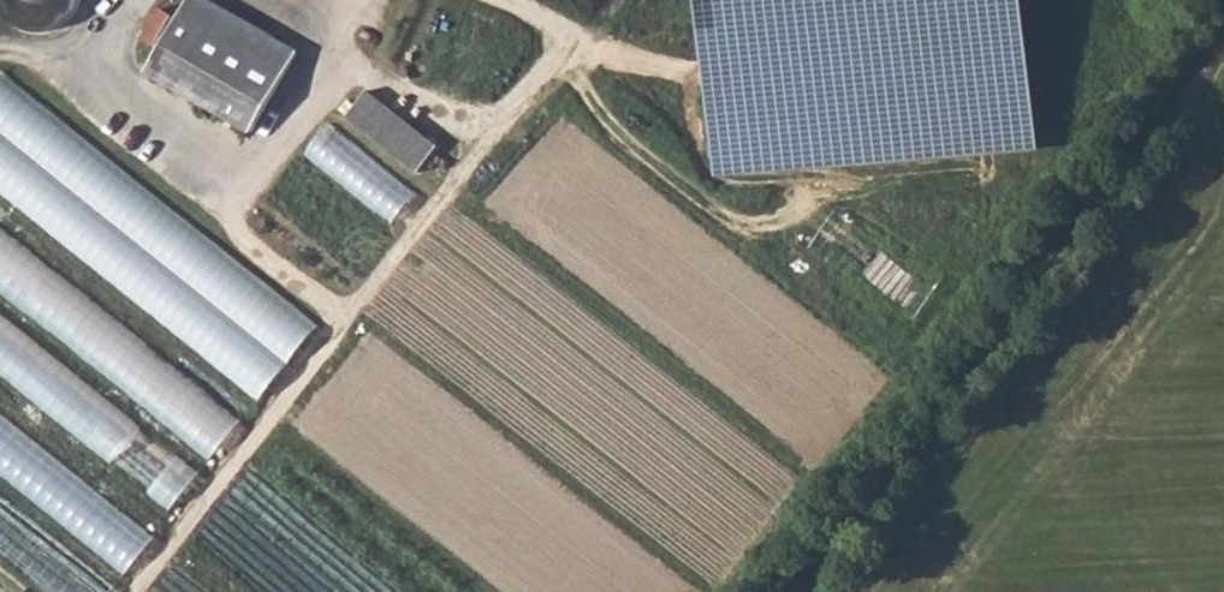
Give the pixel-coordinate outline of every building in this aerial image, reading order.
[(77,0),(2,0),(0,15),(0,21),(74,29),(77,0)] [(714,153),(1039,125),(1028,0),(700,0),(714,153)] [(191,3),(157,85),(277,130),(309,51),(191,3)] [(266,395),(324,319),(0,74),(0,194),(266,395)] [(348,115),(420,171),(441,144),(369,88),(348,115)] [(307,152),(395,222),(418,193),(331,123),(307,152)] [(837,209),(812,250),(922,315),(947,274),(837,209)] [(0,225),(0,288),(127,382),(133,374),(117,362),(128,348),(138,355),(152,337),(0,225)] [(0,416),(0,469),(26,490),(52,457),(0,416)] [(20,560),(46,527),(0,492),(0,545),(20,560)] [(122,514),(96,545),(127,571),(153,539),(122,514)]
